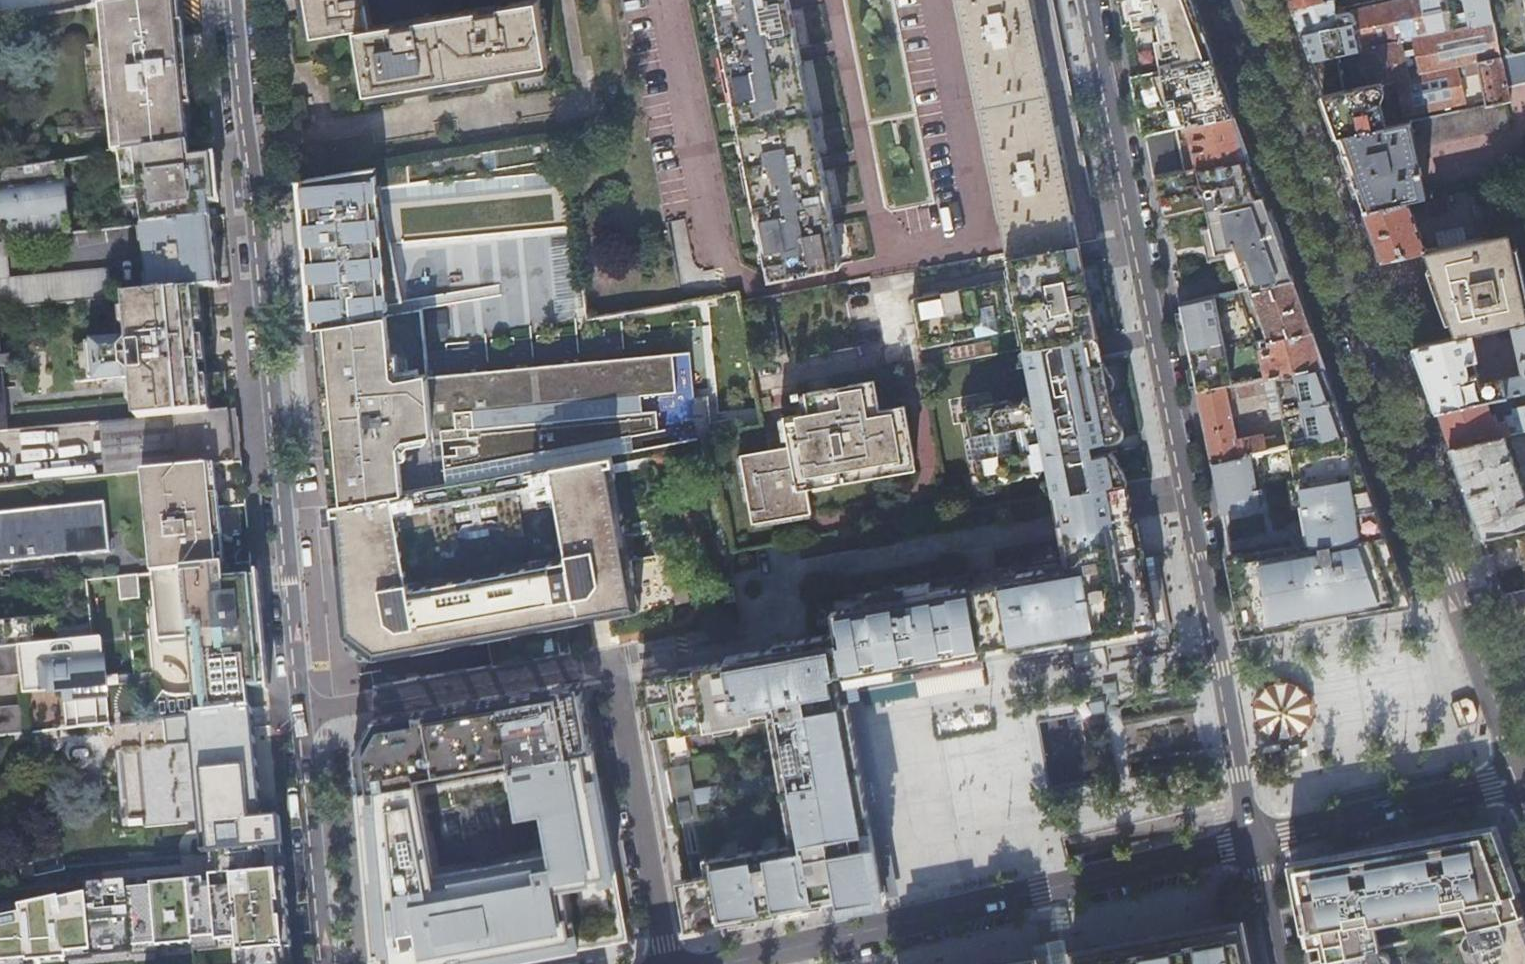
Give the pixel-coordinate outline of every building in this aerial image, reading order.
[(124,1),(104,4),(117,153),(119,153),(186,143),(179,60),(174,0),(129,0),(124,1)] [(375,22),(370,0),(310,0),(318,35),(363,25),(375,22)] [(363,25),(376,87),(554,48),(544,0),(495,0),(484,2),(484,0),(476,0),(419,13),(420,18),(400,22),(398,17),(375,22),(363,25)] [(769,279),(831,267),(836,266),(825,212),(786,16),(783,0),(714,0),(769,279)] [(1006,255),(1018,253),(1018,255),(1078,244),(1097,241),(1091,210),(1076,135),(1064,74),(1050,0),(956,0),(957,5),(1006,255)] [(1191,0),(1118,0),(1127,42),(1133,73),(1211,56),(1192,2),(1191,0)] [(1332,0),(1285,0),(1285,1),(1289,10),(1332,0)] [(1332,0),(1289,10),(1293,21),(1299,36),(1308,61),(1334,55),(1358,50),(1459,29),(1456,13),(1446,15),(1443,0),(1403,0),(1335,15),(1332,0)] [(1464,12),(1467,27),(1491,22),(1486,0),(1462,0),(1464,12)] [(1456,13),(1459,29),(1467,27),(1464,12),(1456,13)] [(1496,46),(1491,22),(1467,27),(1459,29),(1358,50),(1367,87),(1413,77),(1412,70),(1405,72),(1404,64),(1415,62),(1418,76),(1497,60),(1499,60),(1496,46)] [(1512,57),(1496,46),(1499,60),(1512,57)] [(1343,91),(1334,55),(1308,61),(1314,78),(1320,95),(1321,96),(1343,91)] [(1499,60),(1497,60),(1503,89),(1524,85),(1524,55),(1512,57),(1499,60)] [(1135,86),(1137,96),(1140,112),(1144,132),(1174,126),(1187,123),(1232,114),(1225,94),(1219,78),(1215,66),(1211,56),(1133,73),(1133,77),(1135,86)] [(1503,89),(1497,60),(1418,76),(1413,77),(1367,87),(1343,91),(1321,96),(1328,117),(1332,126),(1335,137),(1384,127),(1379,102),(1380,101),(1382,93),(1396,91),(1402,116),(1462,104),(1457,77),(1476,73),(1482,99),(1473,100),(1474,108),(1500,103),(1506,102),(1503,89)] [(1474,108),(1384,127),(1335,137),(1344,160),(1350,176),(1362,210),(1405,201),(1420,197),(1425,196),(1414,150),(1506,130),(1500,103),(1474,108)] [(1239,133),(1232,114),(1187,123),(1196,166),(1247,155),(1239,133)] [(1174,126),(1144,132),(1146,143),(1148,153),(1153,176),(1183,169),(1174,126)] [(302,178),(298,178),(302,221),(306,264),(309,290),(311,316),(313,328),(346,322),(386,316),(385,304),(400,301),(388,242),(572,226),(568,199),(566,199),(556,136),(462,152),(326,175),(326,174),(302,178)] [(211,156),(188,159),(187,151),(186,143),(119,153),(123,191),(137,190),(139,203),(141,227),(210,219),(208,204),(216,203),(213,176),(211,156)] [(122,205),(139,203),(137,190),(123,191),(119,153),(117,153),(116,153),(122,205)] [(1255,176),(1247,155),(1196,166),(1183,169),(1153,176),(1155,186),(1160,210),(1161,220),(1206,210),(1262,197),(1255,176)] [(61,161),(26,166),(0,170),(0,234),(1,243),(4,242),(52,237),(69,235),(61,161)] [(1425,196),(1420,197),(1424,214),(1446,209),(1442,192),(1425,196)] [(1268,214),(1262,197),(1206,210),(1216,248),(1217,254),(1238,249),(1249,288),(1292,279),(1282,251),(1268,214)] [(1424,251),(1405,201),(1362,210),(1371,235),(1373,242),(1380,261),(1386,259),(1424,251)] [(148,294),(206,287),(217,286),(212,246),(210,219),(141,227),(148,294)] [(1487,237),(1485,237),(1425,250),(1440,291),(1457,337),(1468,335),(1509,326),(1523,323),(1504,235),(1487,239),(1487,237)] [(0,243),(0,310),(88,300),(99,299),(108,298),(106,270),(8,278),(4,242),(1,243),(0,243)] [(575,243),(546,247),(552,312),(586,307),(582,286),(582,285),(575,243)] [(1018,253),(1006,255),(1009,267),(1011,279),(998,281),(988,283),(990,293),(1000,291),(1013,288),(1022,340),(1012,341),(1014,348),(1014,349),(1022,348),(1025,347),(1096,334),(1115,330),(1110,303),(1102,259),(1082,263),(1081,255),(1080,253),(1078,244),(1018,255),(1018,253)] [(1302,306),(1292,279),(1249,288),(1267,339),(1311,330),(1302,306)] [(173,416),(225,411),(221,372),(203,373),(201,357),(200,339),(210,338),(206,287),(148,294),(111,298),(115,342),(70,346),(73,382),(131,377),(135,419),(173,416)] [(957,341),(954,325),(972,322),(967,290),(918,299),(927,346),(957,341)] [(1213,296),(1178,303),(1187,351),(1195,393),(1231,385),(1213,296)] [(346,322),(313,328),(320,414),(326,478),(328,505),(329,505),(402,492),(398,445),(403,438),(429,433),(424,375),(423,372),(397,376),(391,372),(386,316),(346,322)] [(1457,337),(1412,348),(1417,364),(1423,378),(1428,393),(1435,412),(1485,401),(1524,392),(1524,322),(1523,323),(1509,326),(1520,375),(1480,384),(1468,335),(1457,337)] [(1267,339),(1255,342),(1262,378),(1323,365),(1317,347),(1311,330),(1267,339)] [(1116,432),(1110,405),(1107,388),(1101,357),(1096,334),(1025,347),(1022,348),(1023,352),(1021,352),(1018,363),(1025,362),(1033,401),(1031,401),(1023,396),(1021,402),(1012,403),(1006,399),(977,405),(975,398),(968,400),(969,404),(961,405),(963,413),(959,414),(960,421),(967,420),(971,435),(963,436),(968,459),(975,458),(978,473),(970,475),(972,482),(976,481),(978,489),(985,487),(986,491),(994,490),(992,483),(1021,477),(1025,471),(1034,470),(1039,474),(1044,466),(1046,466),(1048,479),(1041,481),(1049,490),(1051,489),(1051,494),(1125,481),(1121,468),(1112,454),(1109,452),(1095,455),(1093,449),(1092,443),(1113,438),(1115,435),(1116,432)] [(468,371),(424,375),(429,433),(434,483),(434,486),(516,472),(610,455),(695,440),(710,437),(710,433),(707,395),(691,396),(687,351),(667,353),(649,355),(622,357),(604,359),(577,361),(558,363),(531,366),(513,367),(486,370),(468,371)] [(9,366),(8,356),(0,357),(0,367),(9,366)] [(1101,357),(1107,388),(1108,387),(1110,385),(1112,383),(1112,378),(1111,375),(1105,366),(1101,357)] [(1231,385),(1195,393),(1201,423),(1203,430),(1209,462),(1265,450),(1261,435),(1235,440),(1227,398),(1265,390),(1269,409),(1280,407),(1288,444),(1347,431),(1336,400),(1323,365),(1262,378),(1231,385)] [(801,395),(804,414),(842,408),(842,404),(877,398),(874,382),(801,395)] [(842,408),(804,414),(781,418),(785,447),(740,455),(750,521),(814,510),(810,485),(836,480),(835,477),(848,475),(849,478),(869,474),(868,467),(912,459),(903,409),(879,413),(877,398),(842,404),(842,408)] [(1485,401),(1435,412),(1438,421),(1442,431),(1448,449),(1503,436),(1524,431),(1524,408),(1511,411),(1514,426),(1506,427),(1503,420),(1494,424),(1485,401)] [(1115,435),(1113,438),(1117,437),(1121,434),(1122,432),(1121,426),(1115,416),(1110,405),(1116,432),(1115,435)] [(1277,447),(1288,444),(1280,407),(1269,409),(1277,447)] [(235,410),(225,411),(173,416),(178,468),(240,462),(237,437),(235,410)] [(178,468),(173,416),(135,419),(98,423),(102,476),(139,472),(140,472),(178,468)] [(1294,476),(1295,481),(1306,543),(1229,557),(1229,561),(1235,590),(1239,610),(1243,630),(1329,615),(1408,600),(1398,573),(1392,556),(1378,514),(1360,466),(1354,451),(1347,431),(1288,444),(1277,447),(1265,450),(1209,462),(1217,499),(1218,504),(1218,508),(1257,501),(1255,490),(1254,484),(1294,476)] [(1503,436),(1448,449),(1456,471),(1464,493),(1467,502),(1472,516),(1480,538),(1493,535),(1524,528),(1524,497),(1518,478),(1522,476),(1519,468),(1515,470),(1503,436)] [(604,612),(604,616),(638,610),(610,455),(516,472),(527,533),(449,545),(410,551),(411,559),(335,572),(336,580),(342,648),(350,654),(358,660),(584,620),(584,616),(593,614),(604,612)] [(140,472),(139,472),(148,575),(222,567),(248,565),(246,539),(240,462),(178,468),(140,472)] [(332,540),(333,547),(334,560),(335,572),(411,559),(410,551),(449,545),(527,533),(516,472),(434,486),(402,492),(329,505),(330,513),(331,527),(332,540)] [(1014,521),(1055,514),(1057,524),(1059,539),(1133,527),(1130,509),(1125,481),(1051,494),(1011,501),(1014,521)] [(8,564),(53,559),(107,553),(103,504),(0,514),(0,565),(8,564)] [(1133,527),(1059,539),(1063,557),(996,569),(997,577),(969,582),(967,582),(966,574),(828,599),(834,633),(790,640),(787,641),(772,643),(773,648),(739,654),(725,656),(725,660),(693,666),(692,665),(678,668),(679,673),(639,680),(662,805),(666,826),(674,825),(682,868),(684,877),(675,879),(679,898),(684,930),(715,924),(792,910),(828,904),(881,894),(882,896),(882,898),(897,895),(896,893),(885,830),(870,748),(862,700),(859,701),(857,689),(936,675),(982,667),(980,656),(980,653),(982,653),(1010,648),(1011,651),(1013,661),(1051,654),(1090,647),(1167,634),(1153,556),(1139,558),(1137,544),(1133,527)] [(53,559),(8,564),(9,574),(54,569),(53,559)] [(148,575),(155,644),(185,641),(192,717),(205,715),(245,711),(248,710),(246,691),(266,689),(264,666),(261,631),(260,621),(256,579),(250,580),(248,565),(222,567),(148,575)] [(134,576),(114,579),(116,600),(136,598),(134,576)] [(83,582),(73,583),(76,613),(86,612),(83,582)] [(14,646),(56,642),(54,627),(53,615),(28,618),(26,618),(0,621),(0,648),(14,646)] [(87,624),(71,626),(73,640),(89,638),(87,624)] [(69,626),(54,627),(56,642),(70,640),(69,626)] [(18,686),(19,694),(60,690),(61,700),(65,731),(107,726),(103,685),(98,637),(89,638),(73,640),(70,640),(56,642),(14,646),(18,678),(18,686)] [(18,678),(14,646),(0,648),(0,680),(18,678)] [(1192,662),(934,710),(958,838),(1216,789),(1192,662)] [(354,747),(353,747),(351,749),(352,750),(351,751),(361,857),(369,945),(371,945),(371,952),(385,951),(386,957),(366,960),(366,963),(491,963),(577,949),(617,940),(616,935),(624,934),(579,682),(557,686),(557,685),(555,685),(554,686),(527,691),(526,690),(524,691),(524,692),(370,719),(369,720),(368,720),(367,722),(367,723),(361,734),(354,747)] [(1464,698),(1449,703),(1458,728),(1472,722),(1476,715),(1471,701),(1464,698)] [(23,724),(21,708),(0,710),(0,738),(24,735),(23,724)] [(195,821),(201,887),(204,887),(263,879),(260,853),(251,768),(247,732),(245,711),(205,715),(211,779),(113,792),(116,829),(195,821)] [(1511,883),(1499,850),(1492,831),(1449,838),(1323,861),(1290,867),(1298,907),(1299,911),(1304,938),(1306,948),(1319,945),(1321,959),(1377,946),(1372,918),(1461,902),(1465,926),(1522,913),(1511,883)] [(266,879),(263,879),(204,887),(209,941),(188,943),(191,963),(282,963),(281,947),(272,947),(266,879)] [(1465,926),(1429,934),(1430,935),(1436,963),(1524,963),(1524,922),(1522,913),(1465,926)] [(1240,922),(1205,928),(1159,936),(1070,952),(1071,961),(1066,962),(1054,963),(1248,963),(1240,922)] [(1377,947),(1379,954),(1382,954),(1386,956),(1388,958),(1390,962),(1389,963),(1436,963),(1430,935),(1429,934),(1422,935),(1377,946),(1377,947)] [(1390,962),(1388,958),(1386,956),(1382,954),(1379,954),(1377,947),(1377,946),(1321,959),(1309,962),(1309,963),(1310,963),(1389,963),(1390,962)]
